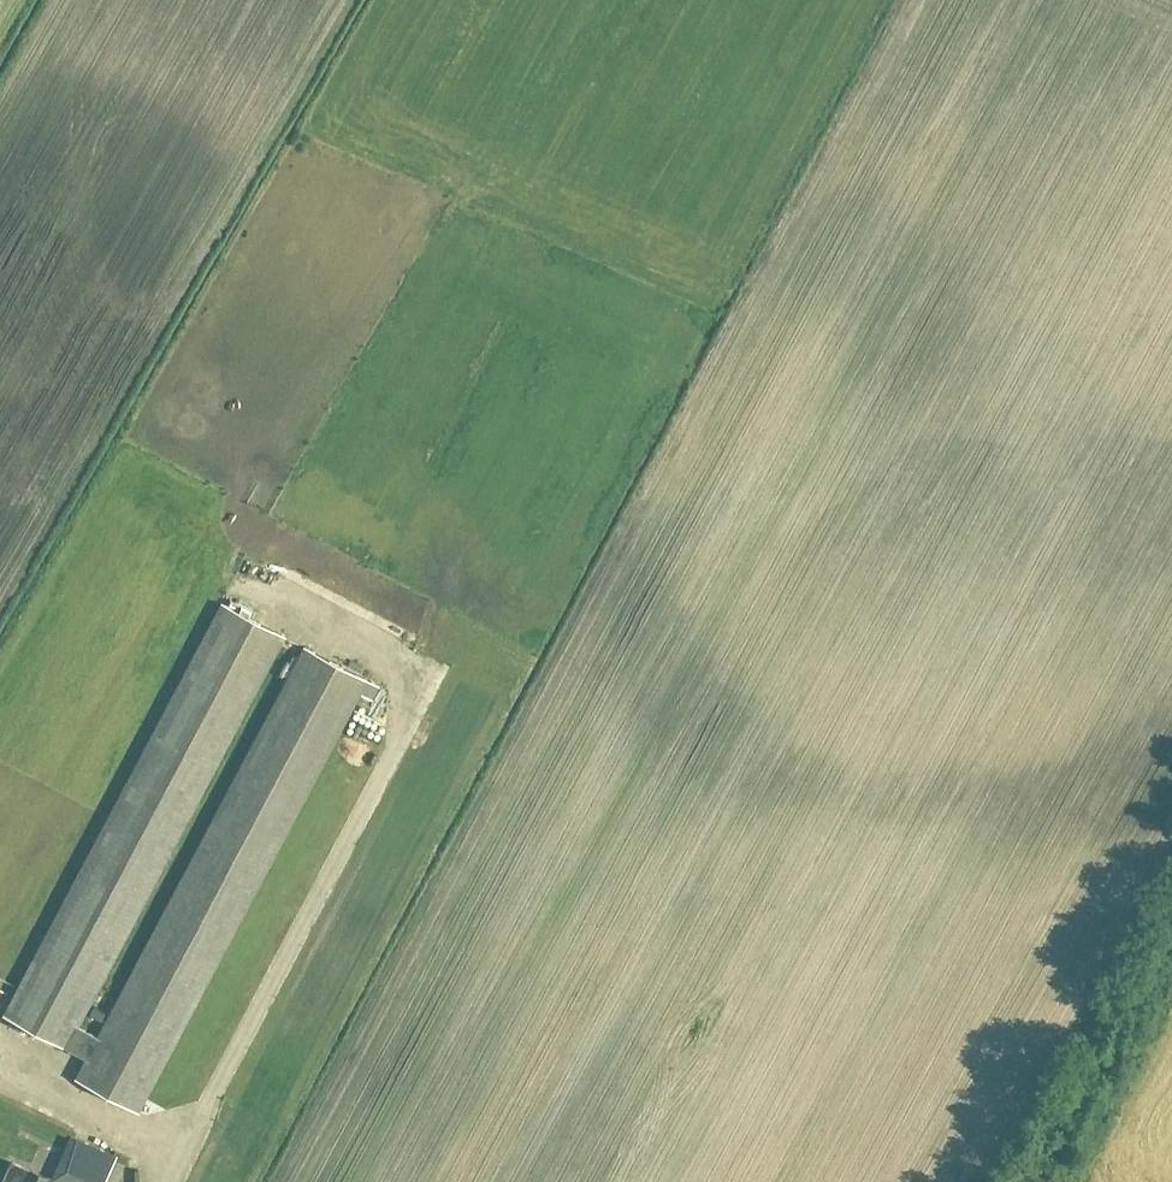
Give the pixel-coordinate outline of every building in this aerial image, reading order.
[(283,638),(221,605),(3,1018),(85,1062),(75,1082),(135,1114),(365,682),(304,649),(97,1040),(76,1028),(283,638)] [(4,1086),(12,1059),(0,1056),(0,1085),(4,1086)] [(115,1158),(71,1137),(51,1181),(46,1179),(28,1171),(28,1172),(10,1164),(1,1181),(104,1181),(115,1158)]
